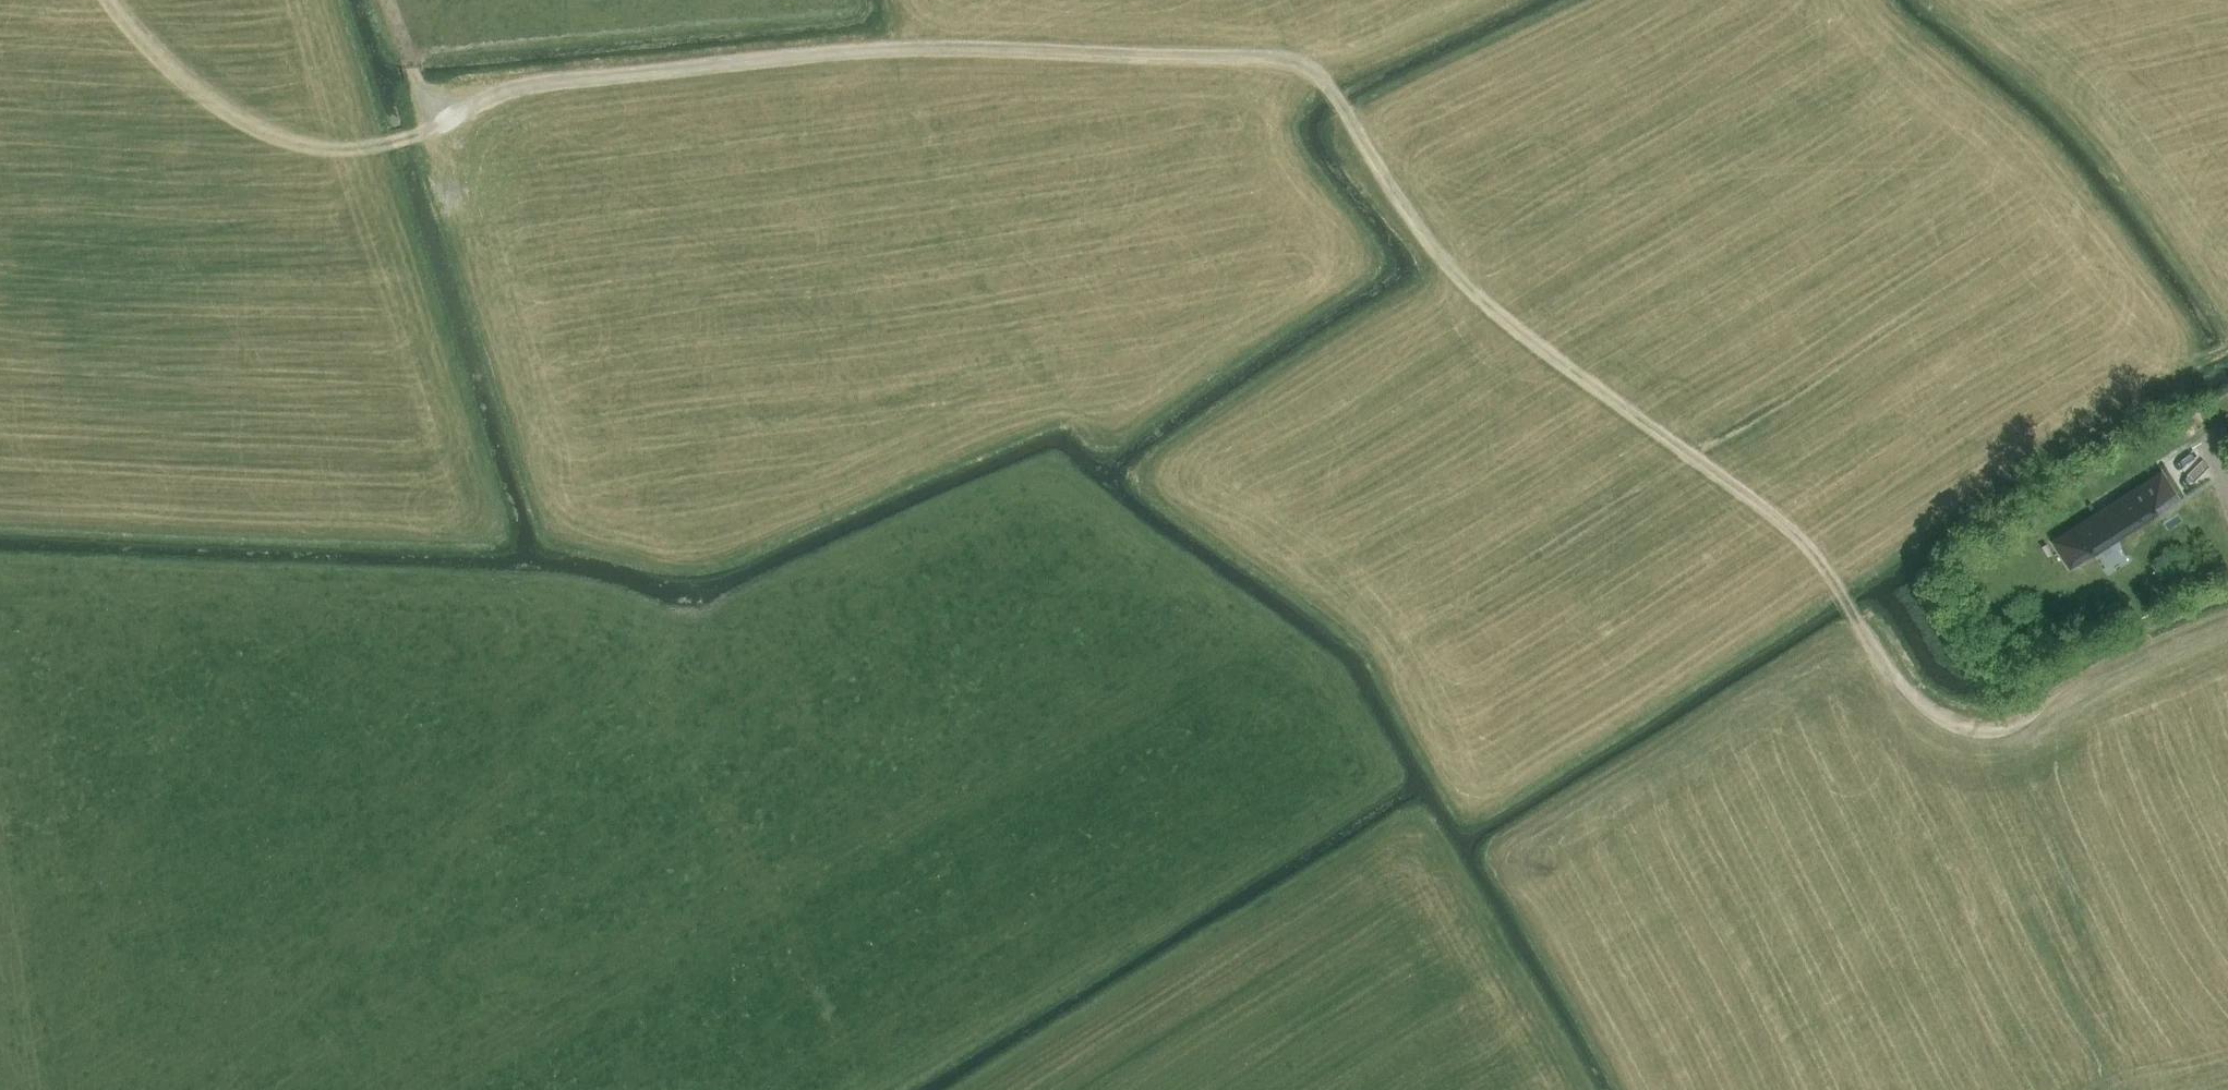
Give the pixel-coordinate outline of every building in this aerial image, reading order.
[(2052,541),(2070,569),(2158,513),(2154,507),(2175,492),(2162,471),(2052,541)]
